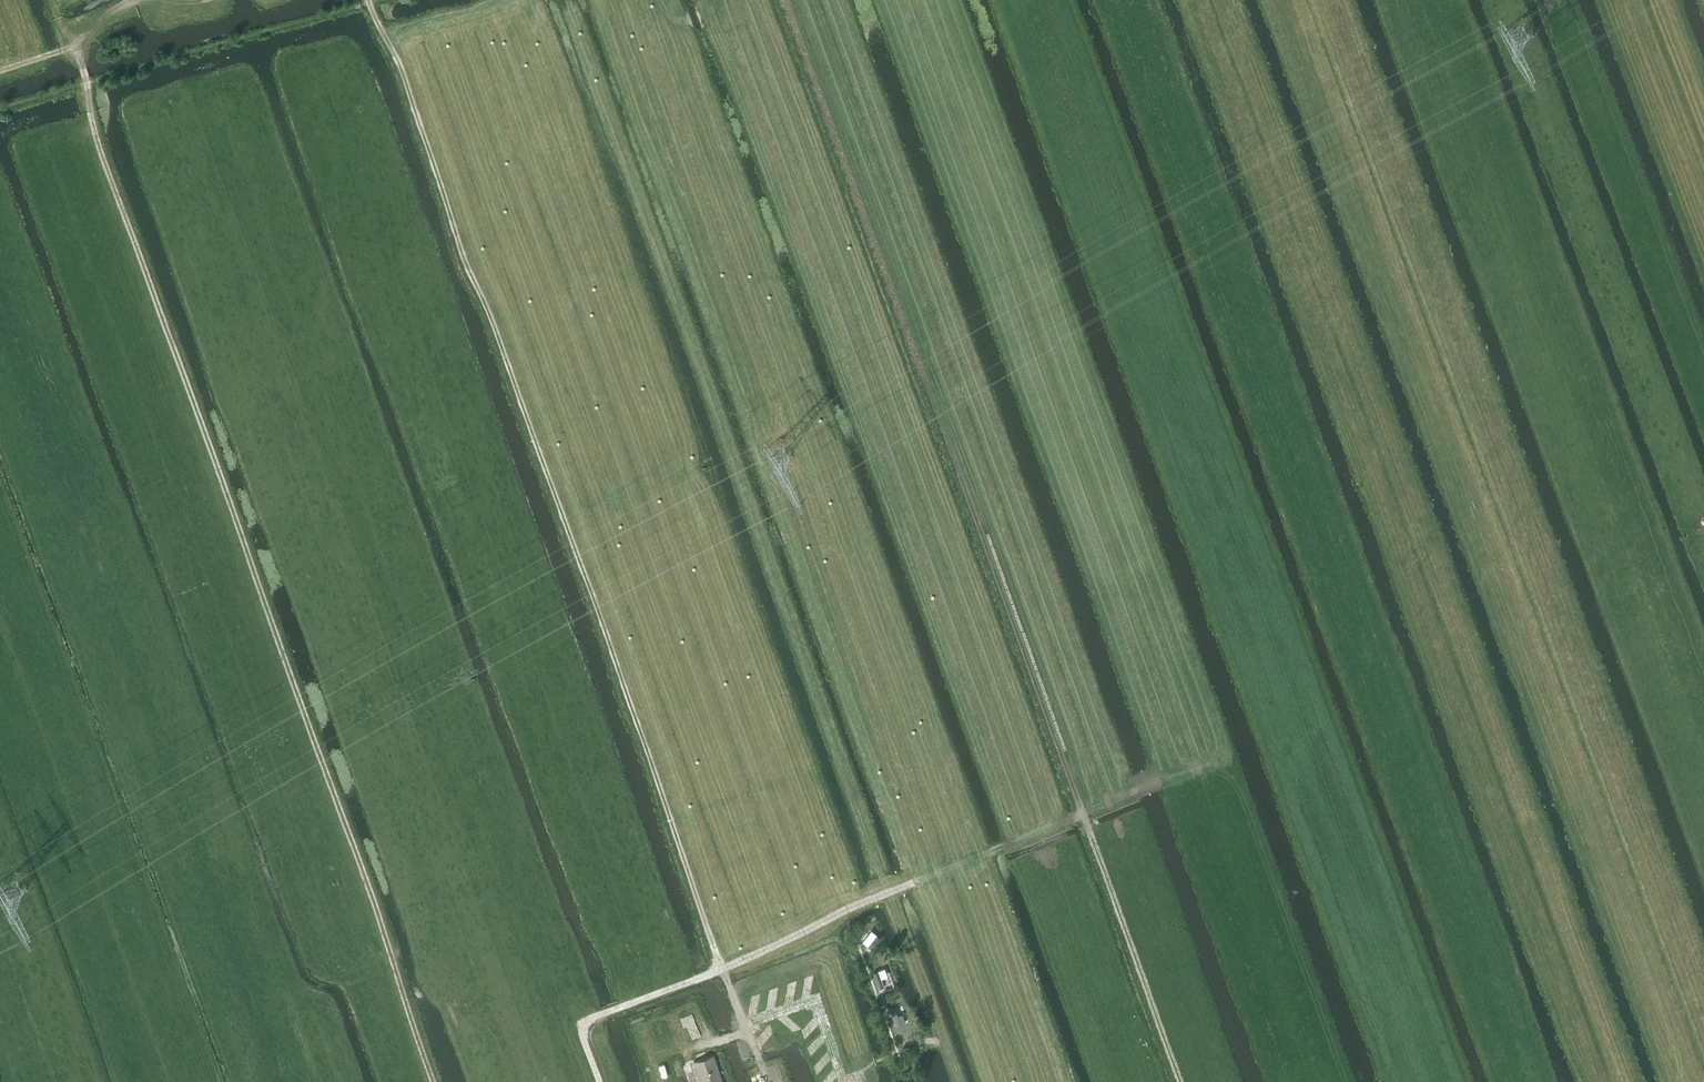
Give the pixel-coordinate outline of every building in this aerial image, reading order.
[(700,1081),(723,1081),(714,1055),(694,1062),(700,1081)]
